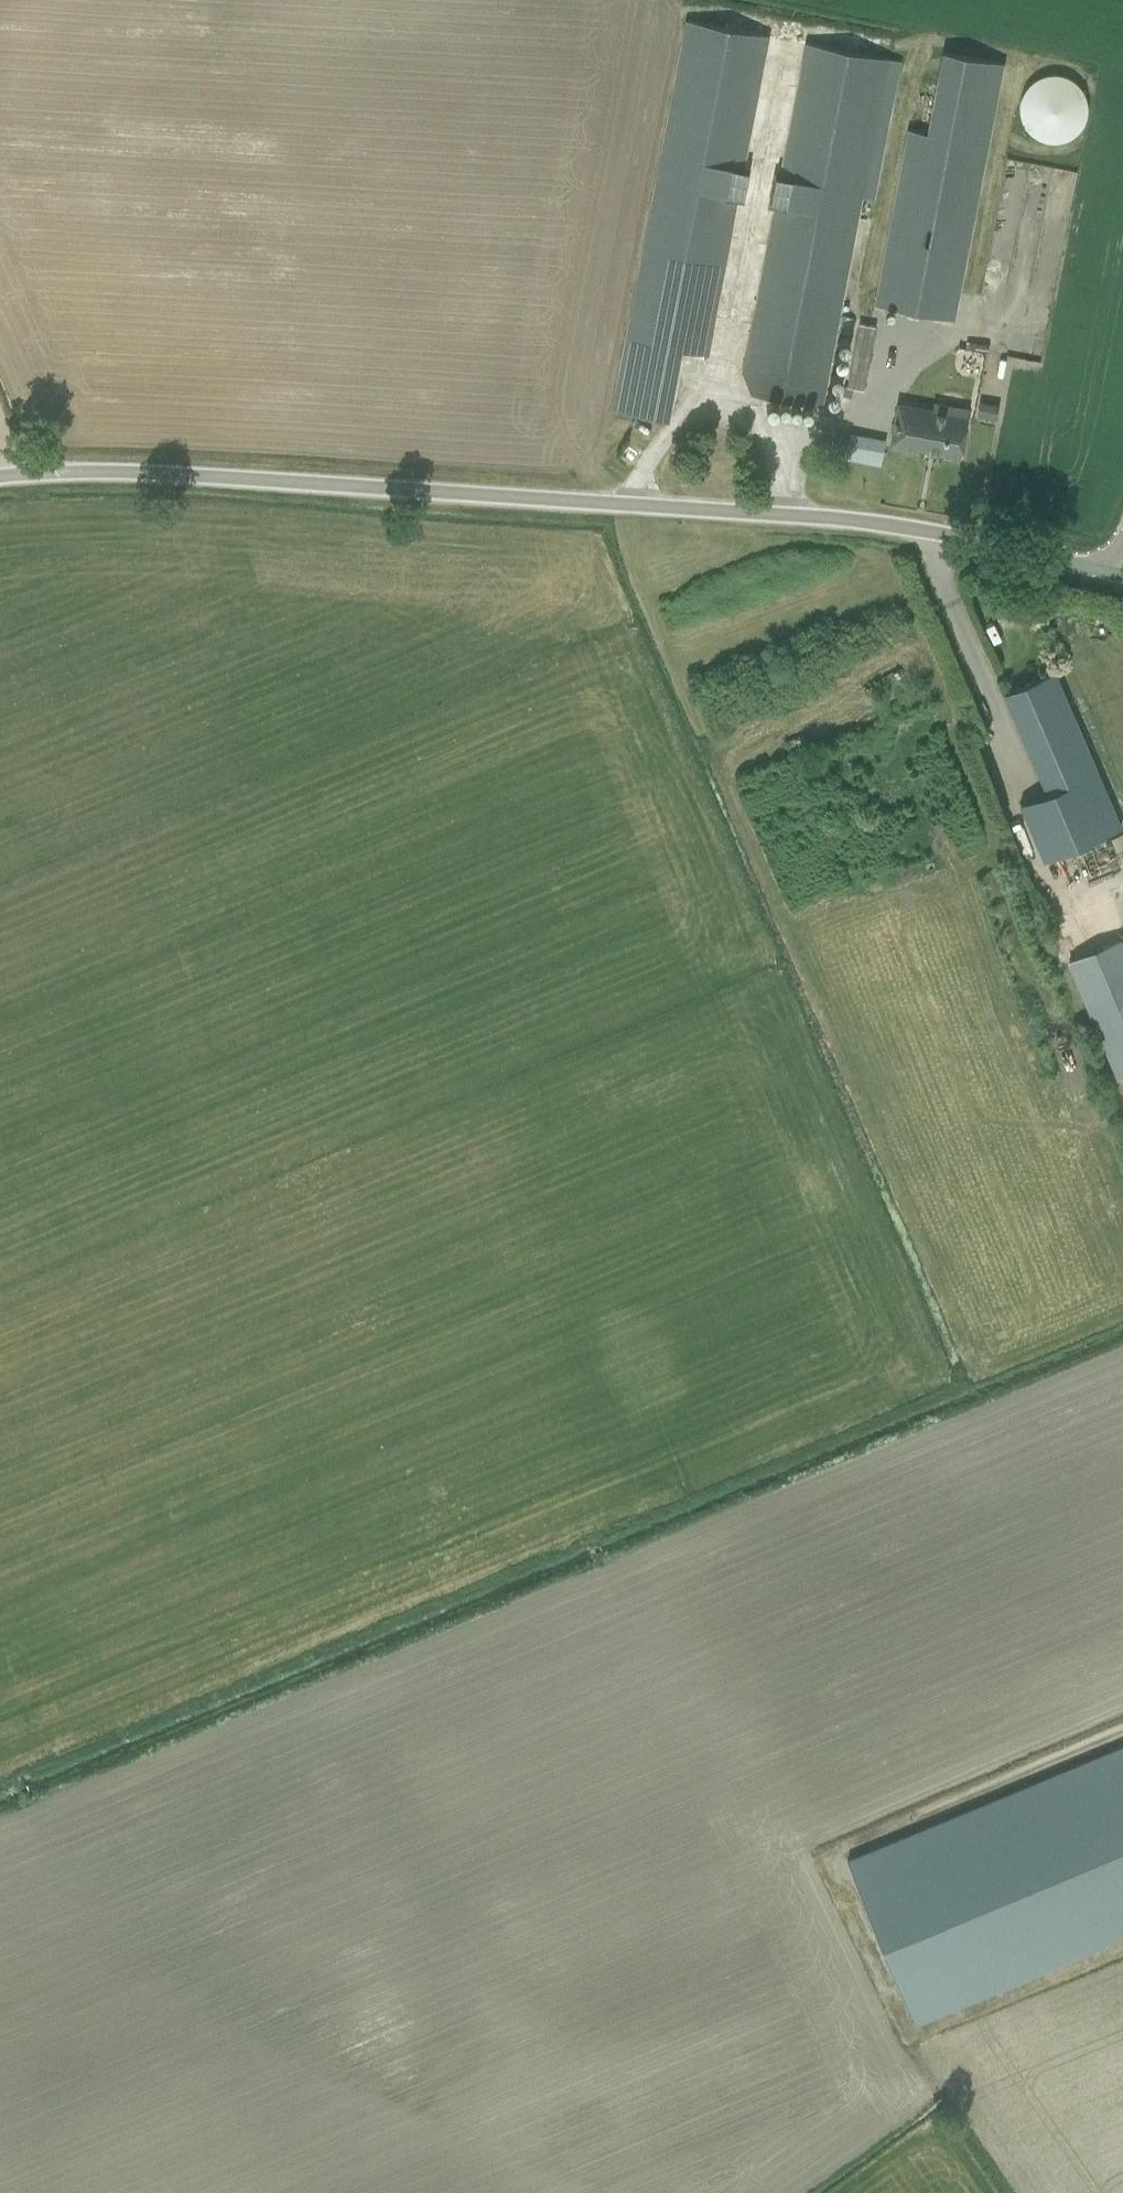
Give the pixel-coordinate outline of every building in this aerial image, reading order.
[(613,410),(667,420),(680,351),(706,356),(711,334),(769,34),(688,19),(617,388),(613,410)] [(746,363),(743,377),(750,392),(764,395),(821,406),(825,385),(861,198),(888,57),(809,42),(783,173),(776,208),(750,341),(746,363)] [(1049,142),(1054,142),(1057,142),(1060,141),(1064,140),(1068,139),(1072,137),(1075,134),(1078,132),(1080,130),(1082,126),(1084,123),(1085,119),(1087,115),(1087,108),(1087,102),(1085,96),(1083,91),(1079,85),(1074,81),(1069,78),(1064,76),(1059,75),(1056,74),(1053,74),(1049,74),(1046,75),(1042,76),(1040,77),(1036,79),(1032,82),(1028,85),(1025,89),(1023,93),(1022,96),(1020,102),(1019,107),(1020,112),(1020,115),(1021,119),(1023,123),(1024,126),(1027,129),(1030,133),(1033,135),(1035,137),(1039,139),(1042,140),(1045,141),(1049,142)] [(910,130),(876,305),(954,319),(987,145),(996,100),(935,88),(926,133),(910,130)] [(1056,269),(1074,168),(1007,156),(993,237),(1016,240),(1010,272),(988,268),(981,312),(1018,318),(1022,296),(990,291),(993,276),(1017,280),(1017,277),(1037,280),(1040,266),(1056,269)] [(861,324),(848,388),(864,391),(877,328),(861,324)] [(977,417),(996,420),(999,404),(980,401),(977,417)] [(891,443),(959,456),(967,417),(898,404),(891,443)] [(880,465),(887,439),(851,429),(844,455),(880,465)] [(1019,804),(1043,860),(1121,827),(1097,771),(1055,673),(1005,694),(1047,793),(1019,804)] [(1119,936),(1065,959),(1116,1078),(1122,1076),(1122,945),(1119,936)] [(849,1859),(915,2023),(1122,1937),(1122,1745),(849,1859)]
